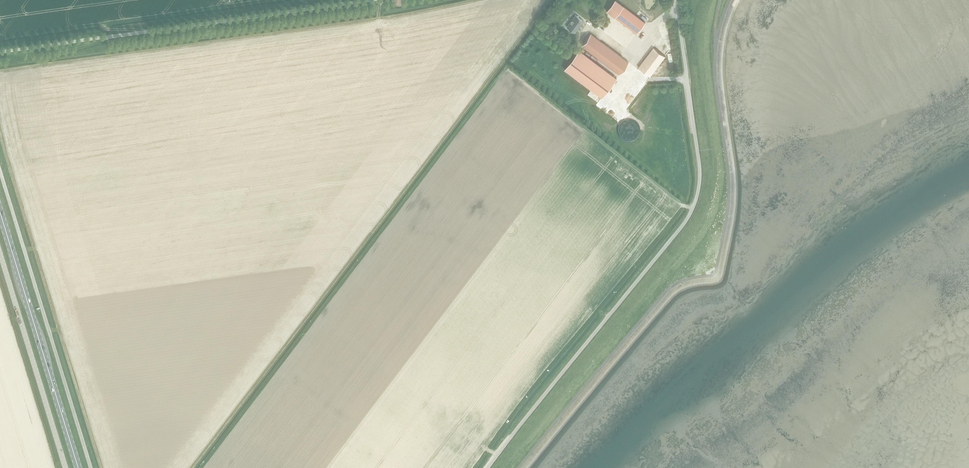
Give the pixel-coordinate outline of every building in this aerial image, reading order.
[(606,11),(615,17),(623,6),(616,0),(615,0),(606,11)] [(645,22),(623,6),(615,17),(636,34),(645,22)] [(567,27),(574,33),(583,21),(575,15),(567,27)] [(590,34),(581,45),(619,74),(628,62),(590,34)] [(654,47),(639,67),(650,76),(665,56),(654,47)] [(579,49),(564,69),(602,97),(616,78),(579,49)] [(662,76),(672,62),(666,57),(656,72),(662,76)] [(618,130),(618,131),(618,132),(618,133),(618,134),(618,135),(619,135),(619,136),(620,137),(620,138),(621,139),(622,140),(623,141),(624,141),(625,141),(626,142),(627,142),(628,142),(629,142),(630,142),(631,142),(632,142),(633,141),(634,141),(635,140),(636,140),(636,139),(637,138),(638,138),(638,137),(639,136),(639,135),(639,134),(640,133),(640,132),(640,131),(640,130),(640,129),(639,128),(639,127),(639,126),(638,126),(638,125),(637,124),(637,123),(636,123),(635,122),(634,121),(633,121),(632,120),(631,120),(630,120),(629,120),(628,120),(627,120),(626,120),(625,120),(624,121),(623,121),(622,122),(621,123),(620,124),(619,125),(619,126),(618,127),(618,128),(618,129),(618,130)]
